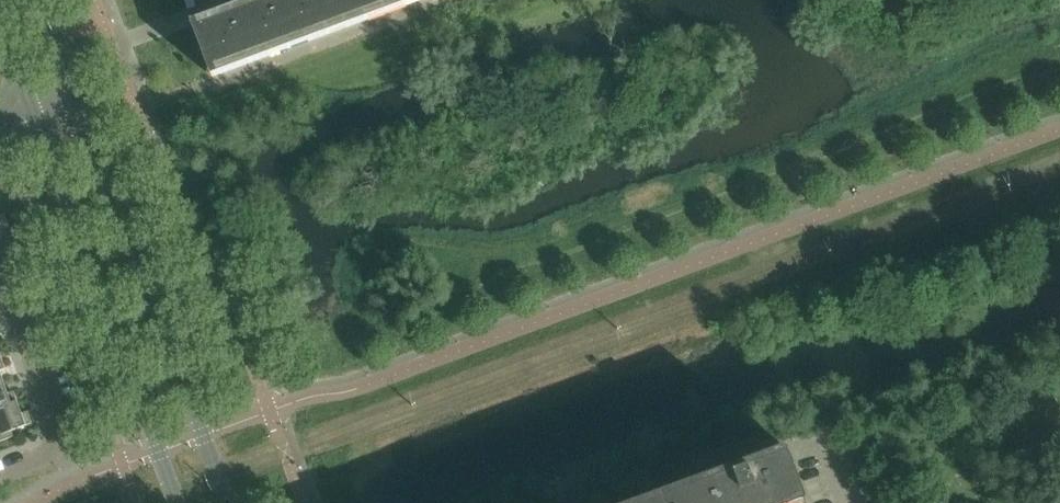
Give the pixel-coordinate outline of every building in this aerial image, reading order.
[(204,22),(195,25),(214,76),(419,0),(262,0),(204,22)] [(0,230),(10,226),(6,214),(0,216),(0,228),(0,230)] [(19,403),(15,392),(10,394),(5,383),(0,385),(0,410),(19,403)] [(19,403),(0,410),(0,443),(15,437),(13,432),(33,424),(29,412),(23,414),(19,403)] [(808,502),(788,450),(766,458),(758,436),(694,459),(703,481),(644,502),(808,502)]
